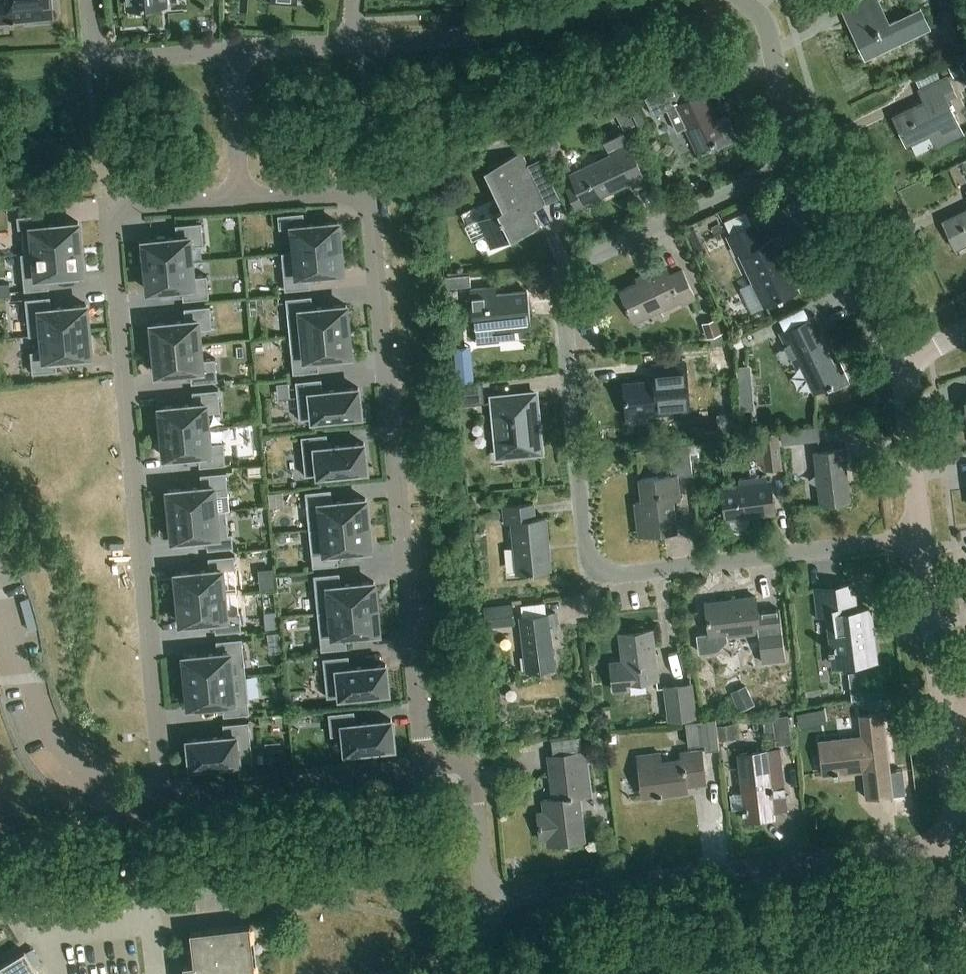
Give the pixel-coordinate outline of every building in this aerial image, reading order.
[(0,22),(12,21),(12,23),(16,23),(15,20),(49,17),(52,13),(51,0),(0,0),(0,22)] [(932,26),(922,6),(891,21),(881,0),(855,0),(843,6),(868,57),(932,26)] [(952,70),(954,75),(965,70),(960,58),(949,63),(952,70)] [(949,63),(941,67),(944,74),(952,70),(949,63)] [(926,100),(894,115),(908,143),(913,141),(918,151),(936,143),(937,145),(965,132),(948,97),(957,93),(949,74),(920,88),(926,100)] [(718,117),(716,113),(706,91),(693,97),(684,80),(646,97),(655,115),(668,109),(678,131),(687,127),(698,151),(718,142),(720,147),(739,138),(727,113),(718,117)] [(629,102),(639,127),(648,123),(638,98),(629,102)] [(615,108),(624,128),(635,123),(626,103),(615,108)] [(526,123),(509,131),(514,141),(531,133),(526,123)] [(577,207),(632,181),(634,185),(646,180),(624,132),(606,140),(612,154),(571,173),(576,183),(568,187),(577,207)] [(492,248),(540,225),(533,210),(547,203),(533,174),(531,175),(527,167),(530,166),(523,152),(491,167),(509,206),(479,220),(492,248)] [(965,243),(965,210),(945,220),(958,247),(965,243)] [(18,228),(25,227),(28,251),(81,246),(78,221),(43,225),(42,213),(16,215),(18,228)] [(291,231),(292,255),(345,249),(343,224),(307,227),(306,215),(280,217),(281,231),(291,231)] [(799,290),(788,267),(792,265),(779,237),(765,244),(755,223),(729,236),(737,253),(741,251),(767,305),(799,290)] [(180,239),(143,242),(146,270),(198,265),(195,240),(205,240),(204,226),(179,228),(180,239)] [(49,287),(48,275),(83,272),(81,246),(28,251),(20,251),(22,276),(23,289),(49,287)] [(345,249),(292,255),(295,279),(286,279),(287,292),(311,289),(311,280),(347,277),(345,249)] [(684,303),(697,297),(684,269),(672,274),(667,264),(645,274),(647,278),(622,290),(629,303),(628,304),(636,321),(682,299),(684,303)] [(200,286),(198,265),(146,270),(148,296),(185,292),(186,303),(210,301),(209,285),(200,286)] [(448,276),(449,287),(470,285),(469,274),(448,276)] [(527,291),(497,294),(496,287),(473,290),(476,326),(499,324),(500,331),(531,328),(527,291)] [(302,319),(303,334),(349,330),(347,305),(313,308),(312,295),(286,298),(288,320),(302,319)] [(41,333),(89,329),(86,304),(50,307),(49,296),(24,298),(26,311),(28,334),(41,333)] [(153,325),(155,350),(201,346),(199,330),(213,329),(211,307),(185,309),(186,322),(153,325)] [(798,364),(803,361),(817,390),(831,383),(832,385),(835,383),(837,387),(852,380),(842,360),(843,359),(842,358),(835,361),(832,355),(833,355),(821,329),(824,328),(818,315),(783,331),(798,364)] [(703,321),(708,337),(723,333),(718,317),(703,321)] [(89,329),(41,333),(43,351),(30,352),(31,372),(56,370),(55,358),(91,355),(89,329)] [(349,330),(303,334),(304,349),(291,351),(293,373),(319,371),(318,358),(351,355),(349,330)] [(736,343),(715,342),(714,369),(735,369),(736,343)] [(201,346),(155,350),(157,375),(190,372),(191,384),(217,382),(215,360),(202,361),(201,346)] [(629,415),(693,409),(688,360),(656,363),(657,378),(626,381),(629,415)] [(362,414),(359,388),(323,391),(322,378),(296,381),(300,419),(313,418),(314,419),(362,414)] [(483,382),(460,385),(462,405),(485,402),(483,382)] [(755,387),(741,388),(743,410),(757,408),(755,387)] [(158,405),(161,432),(213,427),(212,411),(221,410),(219,388),(193,391),(194,402),(158,405)] [(499,456),(541,452),(536,393),(493,397),(499,456)] [(786,441),(824,439),(823,423),(785,425),(786,441)] [(213,427),(161,432),(163,459),(199,455),(200,466),(225,464),(223,441),(215,442),(213,427)] [(756,445),(758,463),(766,462),(767,468),(783,467),(779,429),(761,431),(762,444),(756,445)] [(329,447),(328,434),(302,437),(306,475),(320,473),(320,475),(368,470),(365,443),(329,447)] [(672,476),(641,479),(643,503),(636,503),(640,534),(677,530),(673,498),(680,498),(677,477),(693,475),(690,444),(669,446),(672,476)] [(847,460),(851,460),(849,447),(816,451),(823,503),(852,499),(847,460)] [(166,489),(169,516),(225,510),(220,510),(218,495),(229,494),(227,472),(201,475),(202,486),(166,489)] [(728,519),(731,519),(731,523),(734,528),(739,530),(744,529),(748,525),(750,521),(749,517),(778,513),(773,478),(724,484),(728,519)] [(322,512),(323,527),(369,523),(367,498),(333,501),(332,488),(306,491),(308,513),(322,512)] [(505,523),(512,522),(517,573),(551,570),(546,517),(536,519),(534,503),(503,507),(505,523)] [(225,510),(169,516),(171,543),(207,539),(208,550),(233,548),(232,531),(228,532),(225,510)] [(369,523),(323,527),(325,543),(311,544),(313,566),(339,564),(338,551),(371,548),(369,523)] [(174,571),(177,598),(230,593),(228,577),(237,576),(235,554),(209,557),(210,568),(174,571)] [(319,612),(332,611),(378,607),(376,582),(343,585),(342,572),(316,574),(319,612)] [(871,609),(857,611),(854,585),(817,590),(820,616),(828,615),(835,664),(877,659),(871,609)] [(230,593),(177,598),(179,625),(216,621),(217,632),(241,630),(239,607),(231,608),(230,593)] [(728,640),(728,635),(760,631),(761,637),(763,660),(786,657),(781,610),(774,611),(758,612),(756,596),(727,600),(727,603),(707,605),(710,633),(698,634),(700,652),(718,649),(728,640)] [(29,632),(37,630),(28,599),(21,601),(29,632)] [(484,606),(487,627),(515,623),(512,602),(484,606)] [(378,607),(332,611),(334,634),(321,635),(322,650),(348,647),(347,635),(381,632),(378,607)] [(277,612),(265,613),(266,629),(278,628),(277,612)] [(555,667),(551,628),(557,627),(556,613),(521,618),(527,670),(555,667)] [(659,680),(653,629),(620,633),(624,662),(611,663),(614,691),(630,689),(630,683),(659,680)] [(182,654),(185,681),(246,675),(243,637),(217,640),(218,651),(182,654)] [(351,669),(349,656),(323,659),(327,697),(341,696),(341,697),(389,692),(386,665),(351,669)] [(866,667),(854,668),(856,696),(869,695),(866,667)] [(246,675),(185,681),(187,707),(224,704),(225,715),(249,712),(246,675)] [(665,685),(669,721),(697,717),(693,682),(665,685)] [(748,684),(731,691),(740,711),(756,704),(748,684)] [(354,710),(329,712),(330,727),(340,726),(343,753),(397,747),(393,716),(355,720),(354,710)] [(861,715),(863,734),(821,740),(825,774),(864,769),(868,797),(894,794),(884,713),(861,715)] [(789,715),(774,716),(777,738),(791,736),(789,715)] [(716,718),(686,721),(689,745),(705,743),(706,749),(720,747),(716,718)] [(225,733),(187,735),(189,769),(244,764),(244,762),(253,761),(250,722),(224,724),(225,733)] [(734,722),(718,724),(720,740),(736,738),(734,722)] [(777,816),(777,811),(789,809),(789,805),(781,746),(740,751),(748,820),(777,816)] [(683,759),(662,761),(661,751),(640,754),(643,781),(648,780),(650,796),(688,791),(687,785),(707,782),(703,749),(682,751),(683,759)] [(552,755),(557,797),(543,799),(545,813),(539,813),(542,839),(548,838),(549,844),(585,840),(580,797),(592,795),(587,751),(552,755)] [(250,925),(190,932),(193,964),(182,965),(183,973),(255,973),(250,925)] [(34,948),(26,953),(35,967),(43,962),(34,948)] [(35,967),(26,953),(25,950),(23,951),(0,966),(0,973),(40,973),(35,967)]
